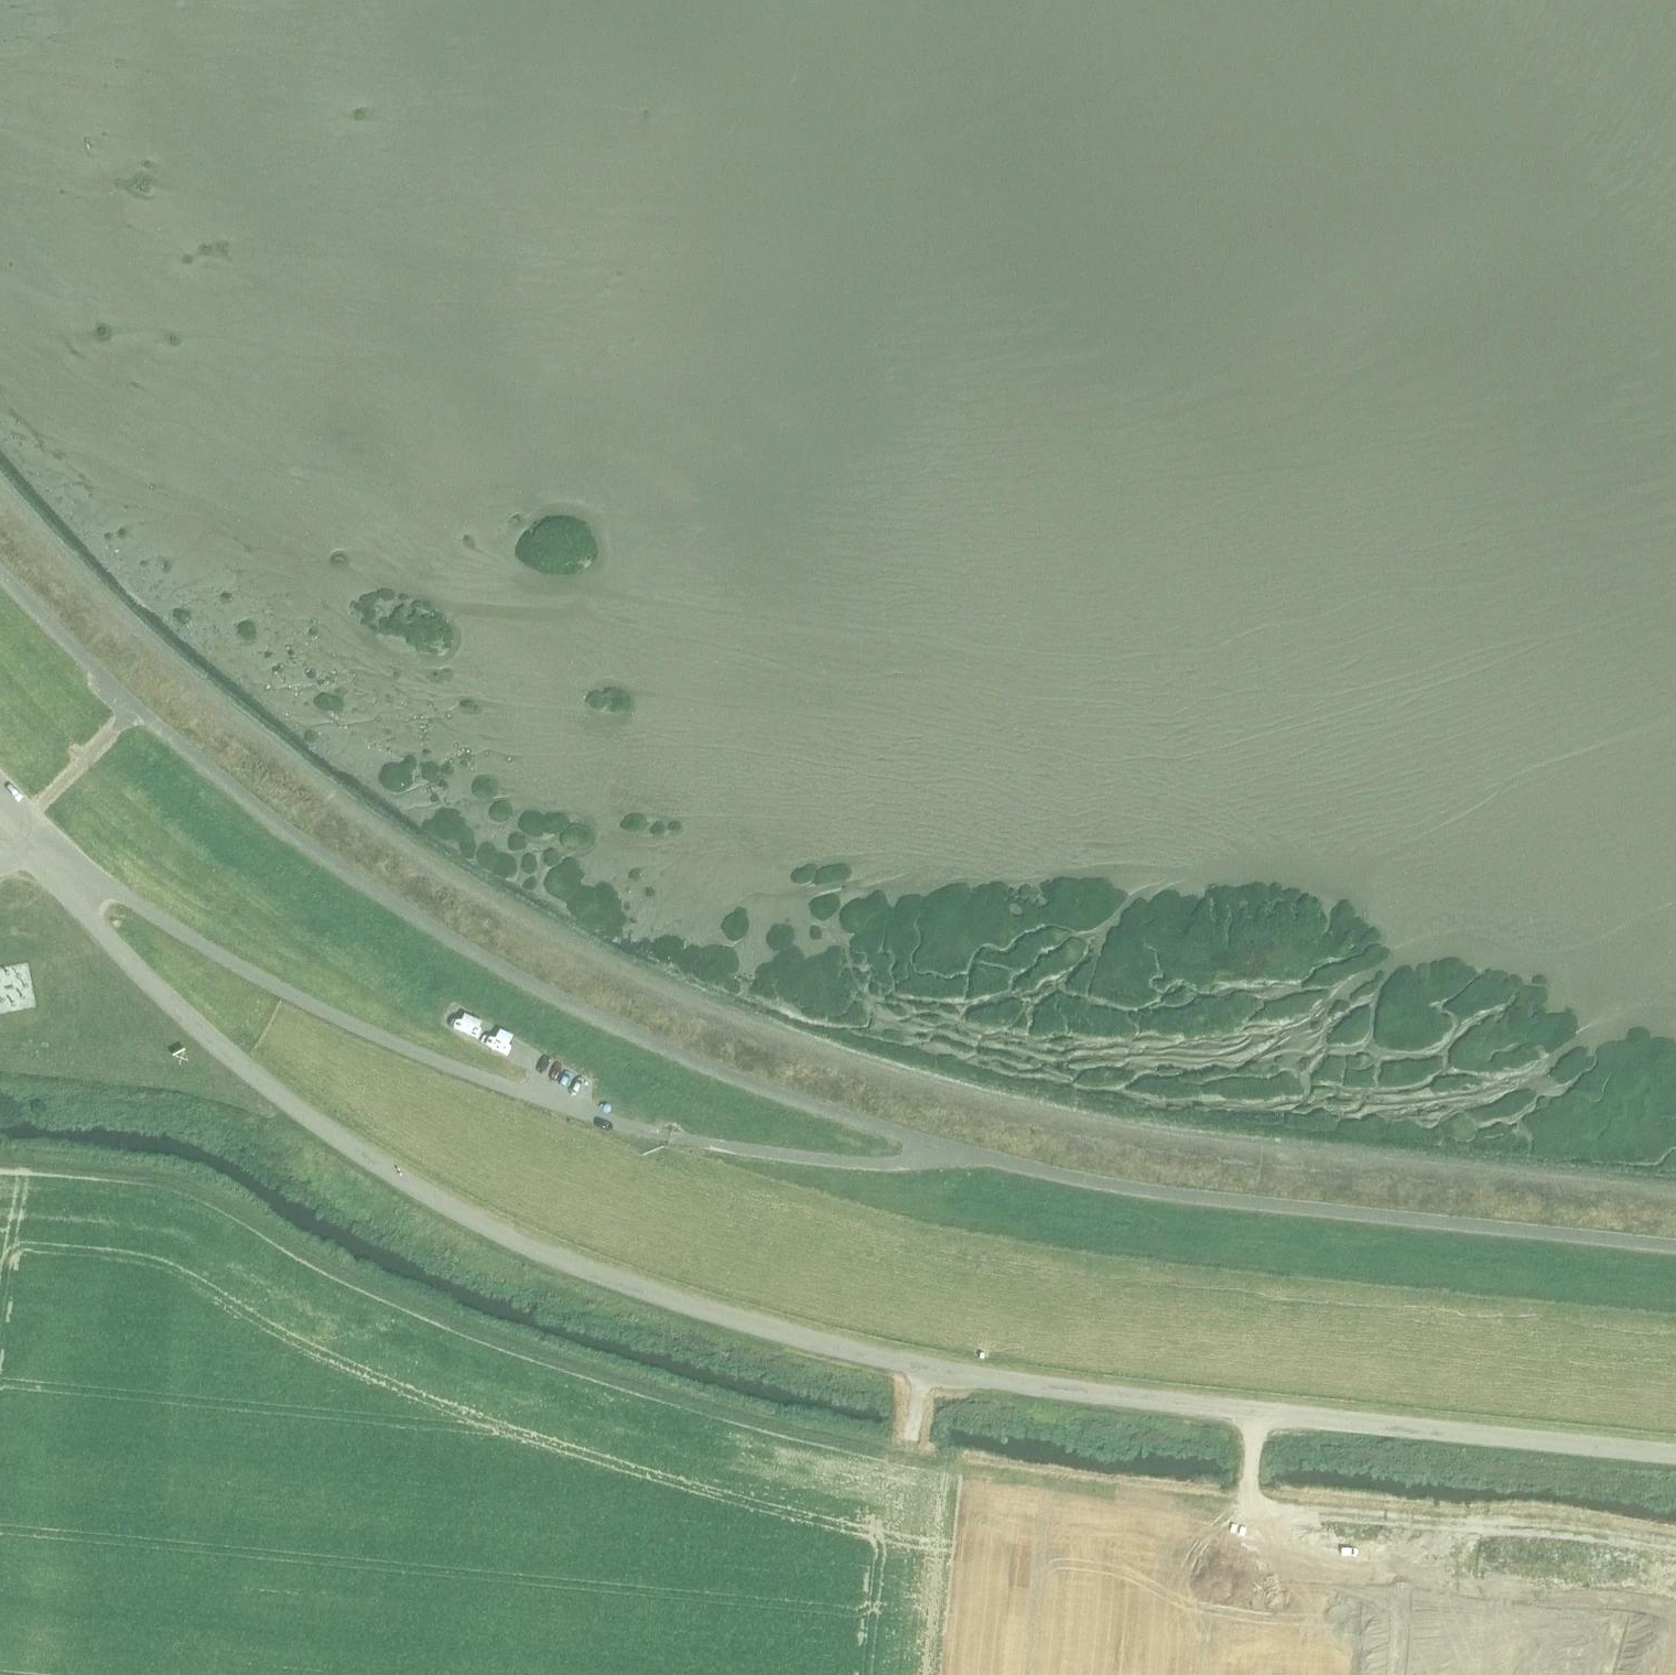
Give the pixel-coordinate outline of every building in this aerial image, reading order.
[(24,963),(4,964),(6,1004),(48,1001),(45,959),(24,960),(24,963)]
